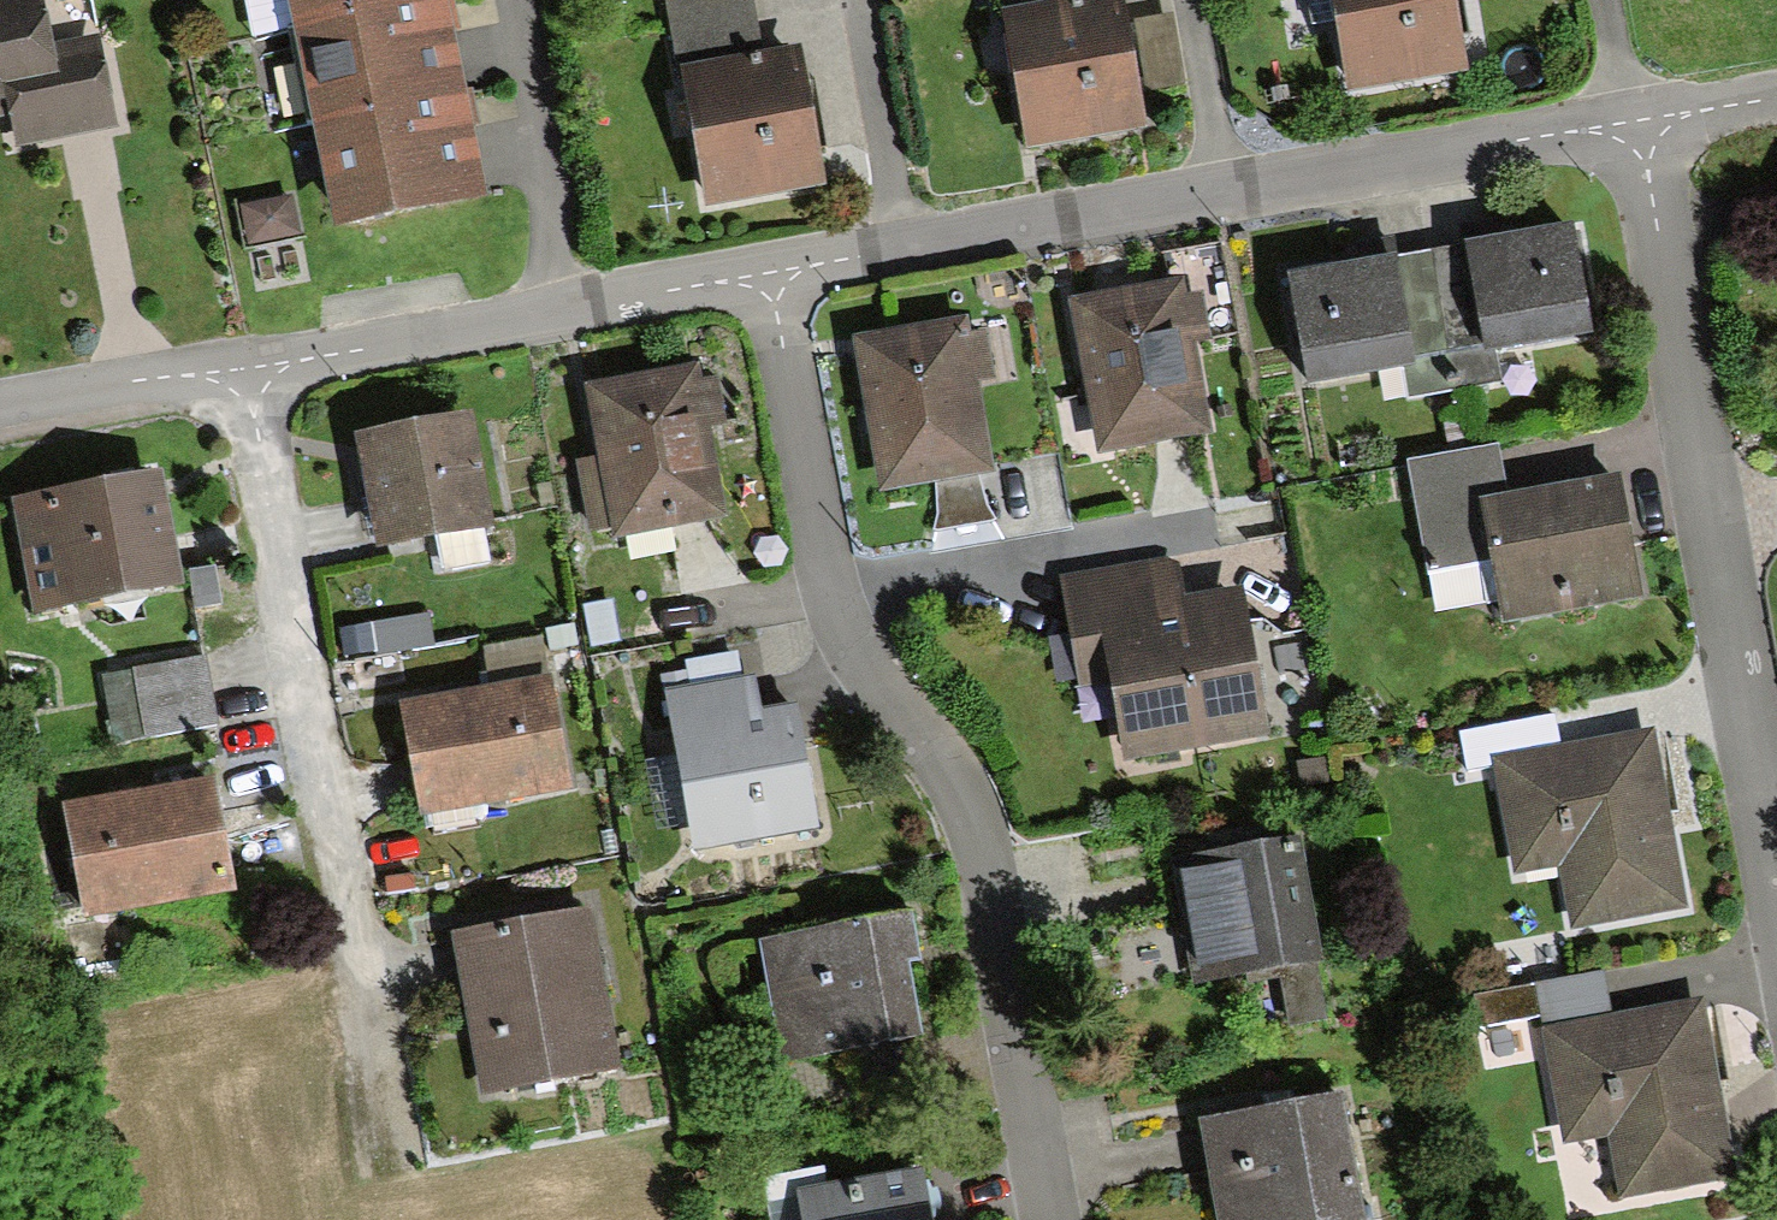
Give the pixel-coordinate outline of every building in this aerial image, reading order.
[(3,114),(8,144),(100,129),(87,49),(45,56),(36,0),(0,0),(0,115),(3,114)] [(404,0),(287,0),(290,20),(404,0)] [(307,120),(454,94),(438,0),(404,0),(290,20),(307,120)] [(682,68),(760,55),(750,0),(671,0),(682,68)] [(1007,12),(1077,0),(1006,0),(1007,12)] [(1007,12),(1029,141),(1137,123),(1116,0),(1077,0),(1007,12)] [(1347,82),(1455,64),(1444,0),(1333,0),(1347,82)] [(760,55),(682,68),(704,197),(812,179),(790,50),(760,55)] [(454,94),(307,120),(325,220),(472,194),(454,94)] [(278,202),(232,210),(239,247),(285,239),(278,202)] [(1571,226),(1470,241),(1485,344),(1586,330),(1571,226)] [(1470,241),(1381,253),(1396,355),(1400,384),(1489,371),(1485,344),(1470,241)] [(1396,355),(1381,253),(1282,267),(1297,370),(1396,355)] [(1165,285),(1059,304),(1086,453),(1191,434),(1175,344),(1193,340),(1186,301),(1168,304),(1165,285)] [(952,321),(846,339),(873,489),(978,470),(962,379),(980,376),(973,336),(955,340),(952,321)] [(685,366),(580,383),(593,459),(567,463),(580,535),(710,513),(695,425),(713,422),(706,382),(689,385),(685,366)] [(477,524),(462,416),(355,431),(370,539),(477,524)] [(1492,451),(1408,465),(1425,570),(1495,559),(1504,614),(1633,593),(1614,475),(1499,494),(1492,451)] [(167,577),(150,475),(11,497),(27,599),(167,577)] [(1253,729),(1230,590),(1172,600),(1165,563),(1056,581),(1073,682),(1100,678),(1113,752),(1253,729)] [(612,648),(606,604),(571,609),(578,653),(612,648)] [(207,727),(197,662),(99,676),(108,742),(207,727)] [(740,676),(663,688),(687,845),(804,828),(786,703),(745,709),(740,676)] [(538,683),(399,703),(415,808),(553,788),(538,683)] [(1495,762),(1551,753),(1546,719),(1459,733),(1464,767),(1495,762)] [(1672,905),(1645,739),(1551,753),(1495,762),(1511,869),(1555,862),(1565,922),(1672,905)] [(1319,762),(1290,766),(1294,791),(1323,786),(1319,762)] [(202,780),(58,803),(75,909),(219,886),(202,780)] [(1309,1022),(1285,842),(1166,858),(1182,974),(1256,964),(1264,1028),(1309,1022)] [(581,915),(447,936),(472,1091),(606,1070),(581,915)] [(898,917),(754,940),(772,1052),(897,1031),(886,957),(904,954),(898,917)] [(1472,1036),(1542,1026),(1598,1017),(1592,978),(1466,996),(1472,1036)] [(1719,1177),(1694,1003),(1598,1017),(1542,1026),(1558,1135),(1610,1128),(1619,1191),(1719,1177)] [(1191,1114),(1206,1219),(1355,1219),(1337,1094),(1191,1114)] [(911,1166),(763,1185),(768,1219),(918,1219),(911,1166)]
